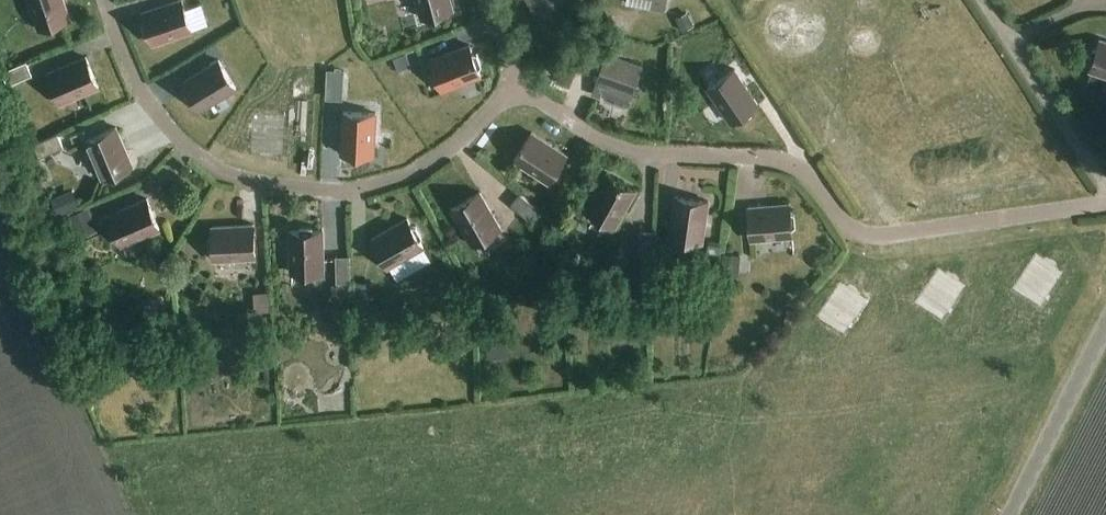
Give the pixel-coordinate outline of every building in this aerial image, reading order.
[(47,27),(51,30),(62,26),(63,21),(70,19),(64,0),(29,0),(39,29),(47,27)] [(453,10),(451,0),(417,0),(422,18),(430,16),(433,19),(444,16),(445,12),(453,10)] [(564,0),(533,0),(541,13),(564,0)] [(656,8),(665,10),(667,0),(652,0),(650,7),(656,8)] [(182,1),(145,14),(155,43),(191,33),(182,1)] [(688,13),(677,18),(683,31),(694,25),(688,13)] [(1100,40),(1098,48),(1093,48),(1090,60),(1092,63),(1090,71),(1105,76),(1105,42),(1100,40)] [(471,53),(470,48),(433,61),(444,93),(480,79),(478,72),(482,67),(478,56),(471,53)] [(603,97),(602,99),(629,109),(644,66),(607,54),(594,93),(603,97)] [(61,104),(99,88),(86,57),(48,74),(61,104)] [(8,85),(33,75),(27,62),(3,72),(8,85)] [(236,89),(220,62),(185,83),(189,90),(187,94),(193,102),(197,102),(202,109),(236,89)] [(565,65),(560,80),(573,84),(578,70),(565,65)] [(327,98),(343,99),(344,71),(328,70),(327,98)] [(708,88),(731,122),(738,117),(742,119),(751,113),(751,108),(758,104),(735,70),(708,88)] [(374,115),(343,114),(342,154),(350,154),(352,158),(362,158),(365,154),(373,155),(374,115)] [(285,116),(254,115),(252,155),(260,156),(262,159),(273,160),(275,156),(283,156),(285,116)] [(103,179),(133,166),(117,128),(86,141),(103,179)] [(549,183),(567,156),(532,133),(514,160),(549,183)] [(40,158),(64,147),(58,134),(34,145),(40,158)] [(616,227),(636,191),(607,175),(587,211),(616,227)] [(68,192),(52,199),(59,216),(75,209),(68,192)] [(473,245),(501,229),(480,193),(452,209),(473,245)] [(511,205),(532,222),(541,211),(521,194),(511,205)] [(691,252),(692,241),(703,243),(709,202),(676,197),(670,238),(675,239),(673,250),(691,252)] [(109,216),(112,223),(110,227),(114,238),(119,238),(122,246),(160,229),(147,199),(109,216)] [(795,214),(791,212),(790,204),(749,207),(751,240),(793,237),(792,229),(796,226),(795,214)] [(89,209),(70,217),(76,233),(96,224),(89,209)] [(424,248),(420,240),(422,236),(417,226),(412,226),(408,219),(372,240),(388,268),(424,248)] [(214,260),(256,258),(254,225),(213,227),(214,260)] [(301,227),(298,231),(290,231),(291,273),(324,272),(323,231),(315,231),(313,227),(301,227)] [(654,258),(655,231),(640,231),(639,257),(654,258)] [(708,244),(707,257),(720,259),(722,245),(708,244)] [(731,244),(722,245),(722,265),(731,266),(731,244)] [(1013,289),(1040,307),(1063,272),(1056,267),(1057,263),(1047,257),(1043,259),(1036,254),(1013,289)] [(337,285),(332,286),(332,305),(351,304),(350,255),(337,256),(337,285)] [(389,299),(426,278),(416,259),(379,280),(389,299)] [(915,303),(943,321),(966,286),(959,282),(959,277),(950,271),(946,273),(939,268),(915,303)] [(639,275),(638,289),(649,290),(650,275),(639,275)] [(357,282),(357,297),(375,297),(375,281),(357,282)] [(861,291),(851,285),(847,287),(840,282),(817,317),(844,335),(867,300),(860,295),(861,291)] [(254,292),(256,312),(271,311),(269,291),(254,292)] [(508,356),(507,334),(487,335),(488,357),(508,356)]
